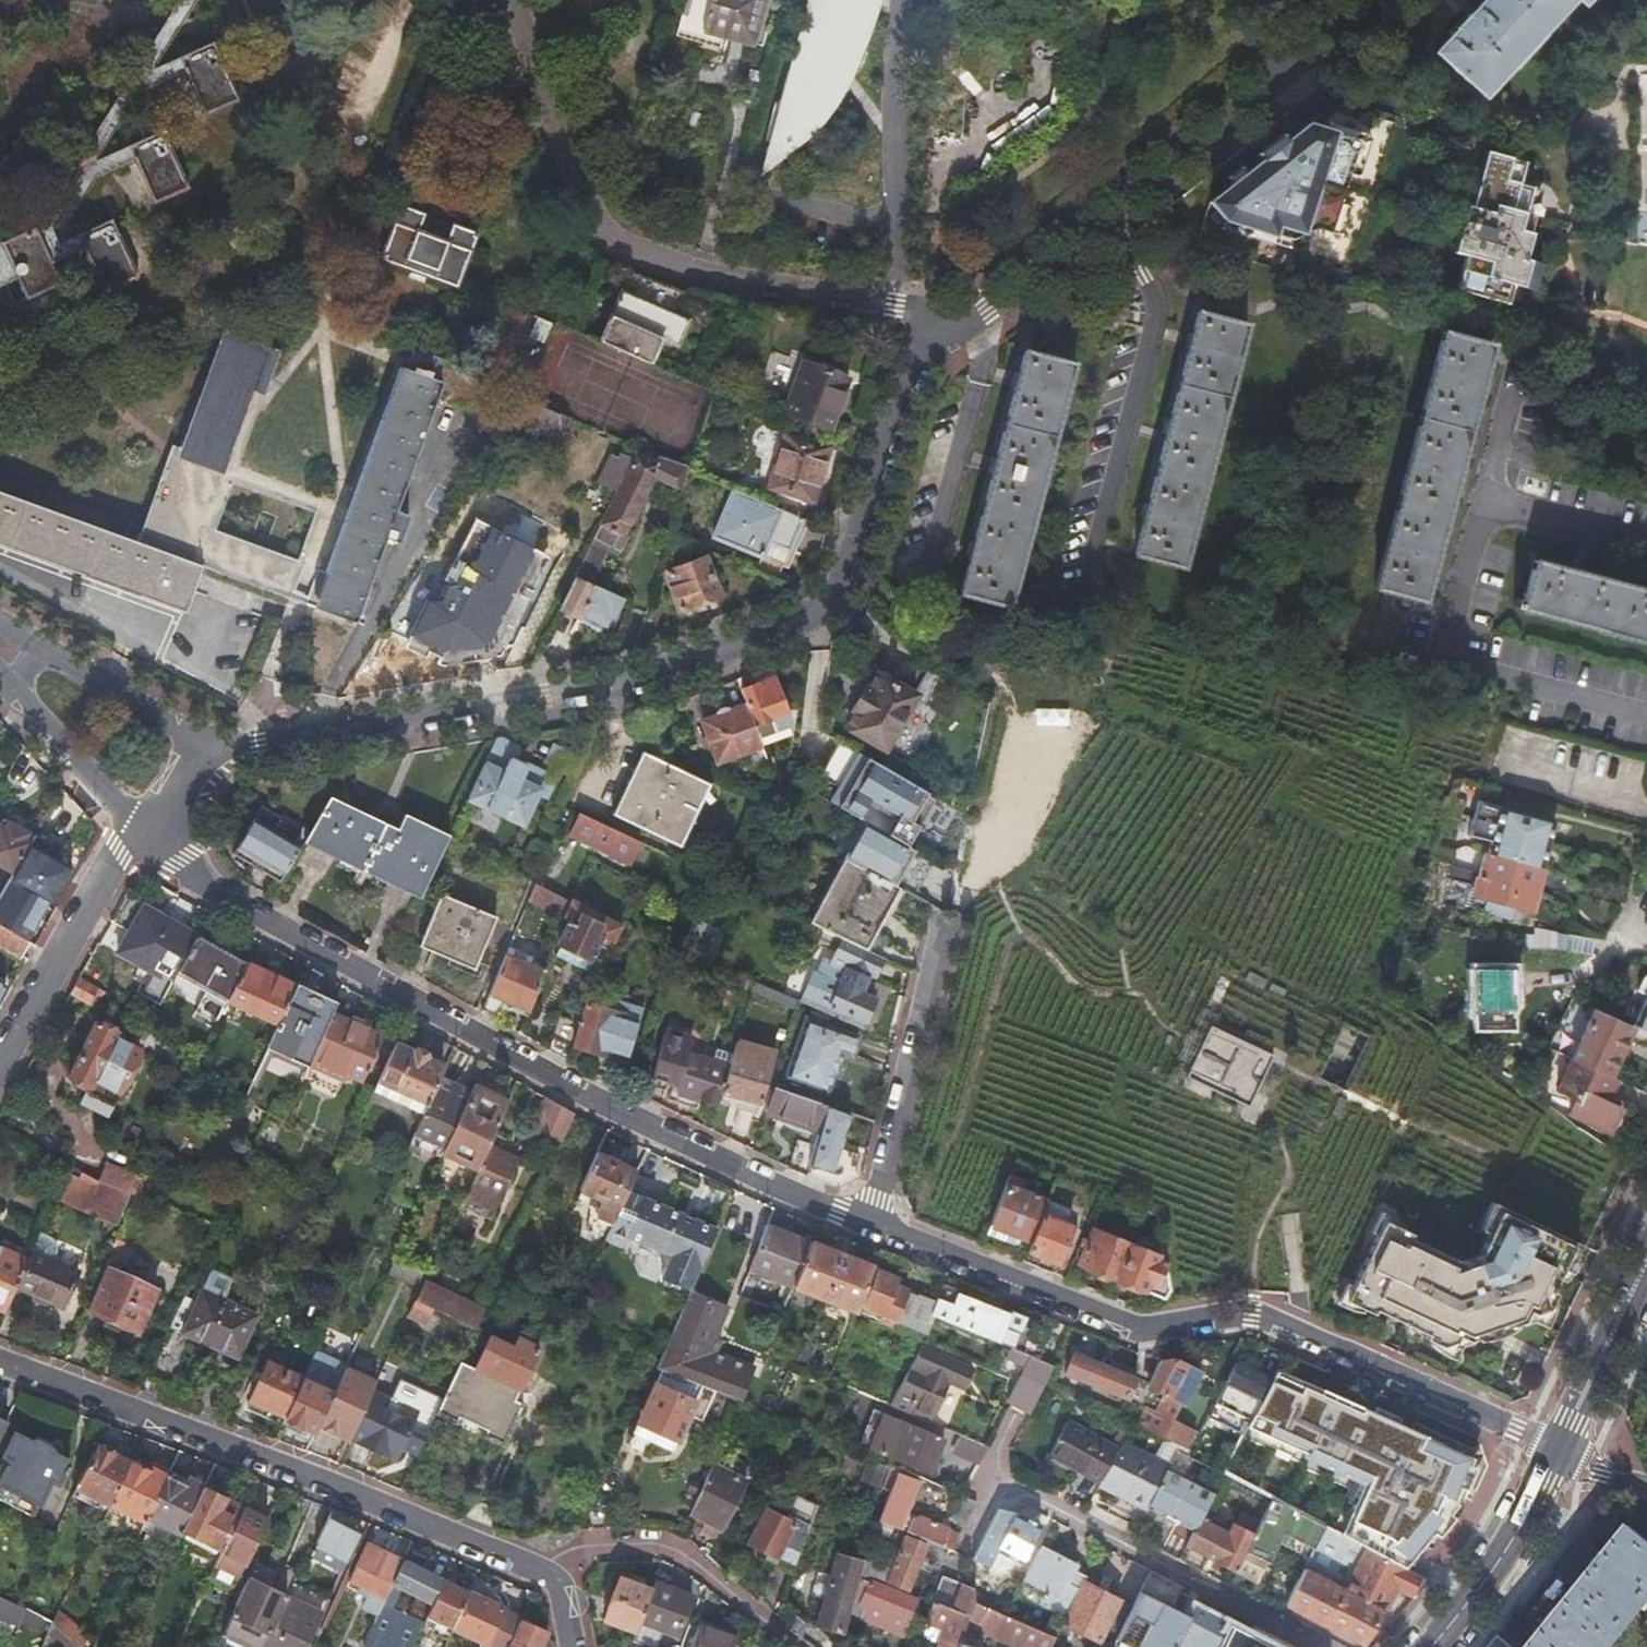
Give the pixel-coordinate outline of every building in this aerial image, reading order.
[(53,193),(31,228),(47,263),(81,248),(75,234),(108,219),(104,210),(58,231),(92,176),(132,160),(126,145),(92,160),(135,92),(183,71),(177,57),(150,69),(192,2),(196,0),(175,0),(53,193)] [(253,26),(286,11),(281,0),(241,0),(253,26)] [(670,40),(672,41),(675,28),(699,35),(701,26),(747,39),(758,0),(681,0),(670,40)] [(768,140),(777,143),(775,153),(778,150),(798,134),(810,122),(824,106),(836,89),(851,63),(861,40),(868,20),(873,0),(807,0),(768,140)] [(1433,54),(1480,97),(1570,0),(1484,0),(1433,54)] [(177,57),(183,71),(203,114),(236,99),(210,42),(177,57)] [(1646,247),(1646,74),(1635,74),(1632,246),(1646,247)] [(1329,104),(1258,161),(1243,173),(1206,202),(1218,216),(1222,218),(1218,228),(1339,269),(1387,133),(1329,104)] [(126,145),(132,160),(151,201),(185,187),(160,131),(126,145)] [(1455,291),(1506,304),(1511,285),(1521,287),(1527,261),(1522,259),(1529,233),(1519,230),(1530,186),(1517,183),(1522,161),(1484,151),(1469,206),(1464,205),(1451,253),(1464,256),(1455,291)] [(410,206),(389,260),(413,269),(441,279),(465,288),(485,234),(461,225),(454,243),(426,232),(433,215),(410,206)] [(75,234),(81,248),(100,291),(134,276),(108,219),(75,234)] [(0,241),(0,247),(15,278),(24,297),(56,282),(47,263),(31,228),(0,241)] [(15,278),(0,247),(0,285),(15,278)] [(621,292),(600,343),(650,364),(661,339),(677,346),(688,321),(678,317),(687,295),(641,275),(632,297),(621,292)] [(538,316),(519,307),(502,342),(522,351),(538,316)] [(1133,553),(1183,566),(1245,324),(1195,311),(1184,356),(1165,429),(1145,504),(1133,553)] [(347,505),(237,464),(278,350),(256,342),(222,330),(214,353),(176,458),(166,455),(165,457),(167,458),(137,543),(0,493),(0,541),(88,573),(87,576),(152,599),(152,600),(183,612),(184,609),(183,609),(198,567),(200,558),(301,594),(300,601),(350,619),(383,535),(397,540),(407,512),(394,508),(442,381),(423,374),(424,370),(414,366),(413,370),(398,365),(347,505)] [(1374,589),(1423,602),(1439,541),(1457,474),(1477,398),(1491,345),(1442,332),(1374,589)] [(521,355),(495,343),(480,377),(506,388),(521,355)] [(958,592),(1008,605),(1070,361),(1021,349),(1007,402),(989,472),(971,543),(958,592)] [(798,361),(779,415),(825,432),(845,377),(798,361)] [(784,430),(760,502),(800,519),(804,519),(829,446),(784,430)] [(653,456),(639,449),(636,447),(634,451),(652,459),(653,456)] [(651,460),(652,459),(634,451),(598,522),(620,533),(654,462),(651,460)] [(760,502),(731,489),(711,536),(758,556),(780,565),(800,519),(760,502)] [(474,518),(452,561),(494,582),(498,574),(531,591),(549,557),(474,518)] [(804,519),(800,519),(780,565),(785,568),(807,522),(804,519)] [(663,568),(678,608),(719,593),(703,553),(663,568)] [(581,554),(571,574),(587,582),(598,562),(581,554)] [(780,565),(758,556),(756,562),(777,571),(780,565)] [(298,603),(300,601),(301,594),(200,558),(198,567),(298,603)] [(1588,576),(1534,562),(1524,602),(1515,599),(1513,609),(1646,643),(1646,591),(1588,576)] [(587,582),(571,574),(555,605),(576,615),(577,614),(602,625),(607,615),(608,616),(617,597),(587,582)] [(759,684),(774,679),(772,673),(757,679),(759,684)] [(845,726),(882,748),(914,695),(877,673),(868,688),(864,686),(850,709),(854,712),(845,726)] [(757,679),(738,686),(744,702),(757,733),(789,721),(774,679),(759,684),(757,679)] [(747,764),(766,757),(757,733),(744,702),(701,719),(716,759),(741,749),(747,764)] [(498,735),(493,736),(482,761),(465,797),(521,822),(537,788),(526,783),(533,767),(524,763),(523,766),(512,761),(513,758),(517,749),(515,743),(498,735)] [(830,775),(847,745),(835,738),(817,768),(830,775)] [(862,819),(904,844),(916,824),(909,820),(925,791),(847,745),(830,775),(834,778),(831,781),(836,784),(827,799),(862,819)] [(611,813),(610,814),(679,847),(680,845),(678,844),(706,782),(707,783),(708,781),(639,749),(638,751),(639,751),(612,813),(611,813)] [(383,819),(327,792),(308,825),(300,839),(360,868),(418,897),(444,842),(448,833),(403,810),(395,825),(383,819)] [(1477,800),(1471,822),(1545,845),(1551,822),(1477,800)] [(231,855),(276,880),(300,839),(308,825),(298,820),(289,836),(272,827),(279,815),(260,804),(231,855)] [(11,870),(27,841),(32,833),(34,828),(3,809),(0,815),(0,864),(11,870)] [(639,841),(581,813),(572,831),(594,841),(593,843),(629,861),(639,841)] [(904,844),(862,819),(841,856),(842,857),(895,887),(901,890),(921,854),(904,844)] [(1545,845),(1471,822),(1467,834),(1487,840),(1484,853),(1539,868),(1545,845)] [(58,848),(32,833),(27,841),(53,856),(58,848)] [(53,856),(27,841),(11,870),(7,877),(50,901),(70,866),(53,856)] [(1539,868),(1484,853),(1479,874),(1469,872),(1469,868),(1451,864),(1454,850),(1434,845),(1429,870),(1449,876),(1442,903),(1461,907),(1463,898),(1473,900),(1471,907),(1515,918),(1517,908),(1529,910),(1539,868)] [(931,860),(921,854),(902,890),(911,896),(931,860)] [(863,949),(895,887),(842,857),(807,921),(840,938),(863,949)] [(569,900),(532,881),(525,897),(562,918),(569,900)] [(11,932),(26,906),(0,892),(0,925),(11,932)] [(439,893),(417,945),(474,968),(495,915),(439,893)] [(115,949),(169,978),(175,969),(193,935),(194,934),(149,909),(152,903),(136,894),(123,918),(130,922),(115,949)] [(615,930),(617,925),(601,916),(598,921),(581,912),(583,907),(569,900),(562,918),(566,920),(555,941),(557,942),(587,958),(599,934),(606,938),(610,940),(615,930)] [(598,921),(601,916),(583,907),(581,912),(598,921)] [(27,941),(11,932),(0,925),(0,946),(18,956),(27,941)] [(690,952),(706,959),(718,932),(703,925),(690,952)] [(1549,947),(1548,930),(1529,930),(1530,947),(1549,947)] [(587,958),(557,942),(550,956),(586,975),(606,938),(599,934),(587,958)] [(193,935),(175,969),(205,985),(195,1005),(215,1015),(223,998),(242,960),(193,935)] [(1560,935),(1559,951),(1589,953),(1590,937),(1560,935)] [(871,975),(880,958),(863,949),(840,938),(829,963),(823,960),(817,975),(812,972),(799,1000),(845,1021),(848,1013),(863,1020),(871,1002),(860,997),(857,988),(862,977),(868,974),(871,975)] [(507,944),(503,951),(528,962),(531,955),(507,944)] [(503,951),(485,996),(502,1003),(503,999),(527,1010),(543,968),(528,962),(503,951)] [(293,981),(243,958),(242,960),(223,998),(275,1022),(293,981)] [(1470,964),(1470,988),(1470,992),(1510,992),(1510,990),(1511,965),(1470,964)] [(1247,971),(1244,977),(1260,985),(1263,978),(1247,971)] [(1646,1018),(1646,978),(1640,974),(1624,1008),(1646,1018)] [(75,977),(67,992),(85,1002),(93,987),(75,977)] [(294,980),(293,981),(275,1022),(264,1046),(305,1064),(329,1009),(334,998),(294,980)] [(1269,981),(1266,988),(1280,994),(1284,987),(1269,981)] [(605,990),(603,995),(638,1006),(640,1001),(617,989),(616,993),(605,990)] [(1510,992),(1470,992),(1471,1027),(1510,1028),(1510,992)] [(581,1001),(570,1044),(621,1060),(638,1006),(603,995),(600,1006),(581,1001)] [(329,1009),(305,1064),(311,1066),(306,1076),(336,1090),(345,1071),(358,1077),(377,1032),(329,1009)] [(1593,1009),(1571,1058),(1609,1075),(1631,1026),(1593,1009)] [(845,1021),(859,1028),(863,1020),(848,1013),(845,1021)] [(784,1072),(823,1088),(839,1048),(848,1052),(854,1034),(806,1016),(784,1072)] [(83,1097),(108,1109),(137,1048),(112,1036),(114,1031),(92,1020),(66,1075),(89,1087),(83,1097)] [(1208,1023),(1183,1075),(1244,1105),(1269,1053),(1208,1023)] [(696,1098),(714,1104),(715,1101),(726,1063),(685,1049),(689,1037),(663,1028),(648,1076),(664,1080),(669,1082),(664,1098),(671,1100),(672,1098),(688,1103),(690,1096),(696,1098)] [(726,1063),(715,1101),(751,1111),(755,1100),(758,1101),(773,1050),(734,1037),(726,1063)] [(426,1055),(393,1040),(375,1079),(425,1101),(430,1090),(436,1077),(440,1069),(424,1061),(426,1055)] [(1609,1075),(1571,1058),(1557,1090),(1576,1098),(1569,1113),(1609,1132),(1620,1107),(1606,1100),(1616,1078),(1609,1075)] [(664,1080),(648,1076),(646,1084),(662,1088),(664,1080)] [(430,1090),(425,1101),(412,1130),(427,1137),(423,1147),(437,1154),(439,1150),(467,1090),(436,1077),(430,1090)] [(815,1129),(823,1102),(769,1082),(766,1093),(769,1094),(764,1109),(815,1129)] [(506,1100),(470,1083),(467,1090),(439,1150),(475,1166),(485,1144),(506,1100)] [(561,1137),(573,1111),(544,1095),(532,1122),(561,1137)] [(272,1096),(265,1110),(266,1110),(280,1118),(287,1104),(272,1096)] [(688,1103),(672,1098),(671,1100),(693,1107),(696,1098),(690,1096),(688,1103)] [(847,1111),(823,1102),(815,1129),(810,1144),(805,1163),(802,1174),(815,1179),(834,1187),(859,1175),(850,1173),(855,1151),(837,1146),(847,1111)] [(785,1165),(802,1174),(805,1163),(810,1144),(794,1138),(785,1165)] [(475,1166),(462,1194),(492,1208),(515,1159),(485,1144),(475,1166)] [(609,1223),(632,1173),(634,1168),(614,1158),(615,1156),(607,1153),(606,1155),(595,1149),(578,1188),(600,1198),(595,1216),(609,1223)] [(104,1163),(97,1180),(124,1190),(132,1173),(104,1163)] [(394,1169),(390,1178),(385,1190),(396,1195),(405,1175),(394,1169)] [(124,1190),(97,1180),(94,1185),(65,1171),(52,1199),(114,1225),(129,1192),(124,1190)] [(1037,1213),(1043,1200),(1013,1187),(1017,1177),(1006,1172),(985,1224),(1026,1240),(1034,1221),(1037,1213)] [(609,1223),(608,1224),(627,1232),(658,1246),(657,1251),(657,1256),(660,1260),(665,1264),(657,1280),(686,1292),(687,1288),(688,1288),(714,1227),(645,1197),(652,1182),(632,1173),(609,1223)] [(1399,1233),(1380,1225),(1377,1234),(1370,1249),(1350,1294),(1345,1307),(1364,1315),(1371,1318),(1373,1314),(1425,1336),(1423,1339),(1431,1342),(1439,1346),(1450,1350),(1456,1335),(1466,1340),(1482,1334),(1506,1324),(1522,1319),(1526,1309),(1541,1316),(1549,1298),(1553,1289),(1549,1288),(1557,1270),(1562,1272),(1576,1240),(1493,1203),(1482,1229),(1486,1231),(1475,1257),(1457,1263),(1406,1241),(1408,1236),(1399,1233)] [(1026,1240),(1022,1249),(1052,1261),(1067,1224),(1037,1213),(1034,1221),(1026,1240)] [(1371,1231),(1377,1234),(1380,1225),(1399,1233),(1402,1228),(1377,1217),(1371,1231)] [(757,1270),(788,1282),(807,1239),(764,1222),(743,1277),(752,1281),(757,1270)] [(627,1232),(608,1224),(604,1234),(623,1242),(627,1232)] [(1074,1264),(1105,1277),(1120,1241),(1089,1229),(1074,1264)] [(788,1282),(854,1307),(870,1263),(807,1239),(788,1282)] [(1582,1243),(1576,1240),(1562,1272),(1557,1270),(1549,1288),(1553,1289),(1559,1277),(1565,1280),(1582,1243)] [(1167,1290),(1163,1265),(1150,1259),(1153,1254),(1125,1243),(1111,1278),(1162,1298),(1167,1290)] [(25,1261),(8,1253),(2,1250),(0,1249),(0,1308),(3,1310),(4,1310),(14,1286),(25,1261)] [(76,1269),(30,1249),(25,1261),(14,1286),(60,1305),(76,1269)] [(105,1265),(105,1266),(86,1308),(137,1331),(155,1288),(105,1265)] [(892,1317),(922,1331),(927,1314),(931,1299),(893,1280),(896,1274),(876,1266),(860,1303),(878,1311),(875,1317),(889,1323),(892,1317)] [(179,1303),(146,1375),(168,1385),(190,1336),(236,1358),(256,1314),(221,1298),(228,1280),(208,1271),(181,1332),(177,1331),(188,1307),(179,1303)] [(413,1299),(430,1307),(467,1325),(473,1328),(481,1310),(422,1279),(413,1299)] [(931,1299),(927,1314),(931,1315),(1007,1345),(1013,1348),(1018,1333),(1019,1334),(1025,1316),(1009,1309),(1007,1313),(955,1291),(956,1288),(938,1281),(932,1297),(933,1298),(933,1299),(932,1299),(931,1299)] [(712,1389),(737,1399),(748,1369),(738,1365),(740,1360),(720,1352),(718,1357),(704,1352),(709,1338),(715,1340),(719,1328),(714,1326),(723,1303),(688,1288),(687,1288),(686,1292),(653,1366),(700,1384),(712,1389)] [(1361,1320),(1364,1315),(1345,1307),(1350,1294),(1344,1292),(1337,1310),(1361,1320)] [(1555,1301),(1549,1298),(1541,1316),(1526,1309),(1522,1319),(1527,1317),(1544,1324),(1555,1301)] [(413,1299),(406,1313),(424,1321),(430,1307),(413,1299)] [(1506,1324),(1482,1334),(1484,1339),(1508,1329),(1506,1324)] [(464,1332),(470,1334),(473,1328),(467,1325),(464,1332)] [(1013,1348),(1037,1357),(1042,1343),(1019,1334),(1018,1333),(1013,1348)] [(1466,1340),(1456,1335),(1450,1350),(1439,1346),(1431,1342),(1428,1348),(1457,1360),(1466,1340)] [(922,1337),(888,1403),(902,1410),(907,1412),(911,1403),(934,1414),(949,1380),(963,1385),(972,1367),(935,1350),(938,1344),(922,1337)] [(458,1362),(434,1413),(454,1422),(456,1417),(484,1430),(482,1435),(502,1445),(521,1403),(507,1397),(511,1386),(520,1390),(538,1350),(515,1340),(511,1349),(488,1338),(474,1369),(458,1362)] [(975,1360),(938,1344),(935,1350),(972,1367),(975,1360)] [(1013,1348),(1007,1345),(1003,1355),(1024,1365),(1007,1399),(1029,1409),(1052,1363),(1037,1357),(1013,1348)] [(1068,1350),(1058,1372),(1120,1396),(1121,1393),(1134,1398),(1142,1383),(1144,1380),(1103,1364),(1105,1358),(1097,1355),(1095,1361),(1068,1350)] [(312,1352),(300,1379),(284,1416),(282,1419),(280,1424),(310,1438),(316,1424),(342,1368),(343,1366),(312,1352)] [(1199,1372),(1158,1352),(1144,1380),(1142,1383),(1163,1394),(1155,1410),(1143,1404),(1134,1421),(1183,1446),(1192,1429),(1171,1418),(1191,1379),(1195,1380),(1199,1372)] [(1266,1379),(1232,1360),(1205,1414),(1238,1432),(1242,1425),(1266,1379)] [(248,1399),(284,1416),(300,1379),(265,1363),(248,1399)] [(700,1384),(653,1366),(651,1365),(645,1379),(653,1382),(692,1401),(700,1384)] [(342,1368),(316,1424),(348,1438),(368,1394),(374,1381),(342,1368)] [(1330,1394),(1272,1369),(1266,1379),(1242,1425),(1303,1451),(1301,1456),(1358,1482),(1348,1505),(1350,1506),(1338,1533),(1367,1547),(1402,1565),(1452,1500),(1448,1497),(1468,1454),(1358,1405),(1356,1409),(1329,1397),(1330,1394)] [(692,1401),(653,1382),(635,1422),(675,1439),(686,1414),(699,1419),(712,1389),(700,1384),(692,1401)] [(400,1447),(407,1450),(415,1433),(408,1430),(410,1427),(410,1425),(411,1424),(410,1423),(410,1422),(410,1421),(410,1420),(410,1419),(409,1419),(409,1418),(408,1417),(407,1416),(406,1415),(385,1405),(386,1402),(368,1394),(348,1438),(347,1439),(394,1460),(400,1447)] [(928,1420),(930,1421),(934,1414),(911,1403),(907,1412),(928,1420)] [(873,1407),(857,1443),(927,1473),(942,1437),(873,1407)] [(967,1417),(958,1433),(986,1445),(994,1429),(967,1417)] [(1062,1419),(1045,1451),(1097,1479),(1113,1445),(1062,1419)] [(635,1422),(631,1433),(670,1450),(675,1439),(635,1422)] [(39,1445),(31,1441),(31,1442),(29,1441),(28,1442),(10,1432),(0,1452),(0,1457),(5,1460),(0,1470),(0,1486),(15,1493),(39,1445)] [(407,1450),(415,1454),(423,1437),(415,1433),(407,1450)] [(954,1454),(976,1464),(986,1445),(958,1433),(952,1448),(954,1454)] [(1113,1445),(1097,1479),(1121,1492),(1114,1506),(1139,1519),(1145,1505),(1146,1504),(1165,1466),(1116,1439),(1113,1445)] [(109,1452),(93,1444),(72,1489),(106,1506),(128,1462),(111,1454),(112,1453),(109,1452)] [(45,1448),(39,1445),(15,1493),(34,1504),(46,1480),(53,1484),(65,1461),(46,1451),(47,1450),(45,1449),(45,1448)] [(113,1445),(109,1452),(112,1453),(111,1454),(128,1462),(131,1455),(113,1445)] [(145,1470),(128,1462),(106,1506),(141,1522),(143,1518),(164,1476),(162,1475),(146,1467),(145,1470)] [(743,1478),(711,1462),(689,1512),(719,1527),(743,1478)] [(892,1523),(950,1549),(958,1534),(917,1515),(910,1517),(909,1519),(903,1516),(917,1479),(899,1471),(900,1468),(889,1462),(883,1484),(891,1488),(879,1517),(892,1523)] [(149,1464),(146,1467),(162,1475),(164,1470),(149,1464)] [(1146,1504),(1145,1505),(1193,1529),(1198,1520),(1199,1519),(1213,1491),(1165,1466),(1146,1504)] [(187,1475),(184,1481),(200,1488),(200,1482),(187,1475)] [(183,1484),(164,1476),(143,1518),(178,1535),(180,1530),(200,1488),(184,1481),(183,1484)] [(204,1490),(200,1488),(180,1530),(220,1550),(240,1507),(220,1498),(220,1496),(218,1490),(209,1486),(205,1487),(204,1490)] [(962,1523),(973,1501),(959,1495),(944,1488),(937,1502),(952,1509),(950,1514),(954,1516),(953,1519),(962,1523)] [(1252,1535),(1234,1571),(1253,1580),(1265,1555),(1266,1556),(1281,1527),(1305,1539),(1293,1563),(1302,1568),(1324,1525),(1271,1497),(1252,1535)] [(266,1519),(240,1507),(220,1550),(210,1570),(235,1583),(266,1519)] [(996,1507),(969,1558),(985,1566),(998,1539),(1023,1552),(1037,1523),(1013,1511),(996,1507)] [(766,1508),(749,1543),(776,1557),(773,1562),(790,1572),(806,1528),(766,1508)] [(326,1513),(311,1545),(313,1546),(311,1551),(315,1553),(312,1557),(339,1569),(344,1560),(359,1528),(326,1513)] [(875,1515),(871,1528),(888,1534),(892,1523),(879,1517),(875,1515)] [(1559,1565),(1554,1570),(1578,1590),(1560,1612),(1556,1609),(1547,1620),(1551,1623),(1531,1646),(1605,1646),(1646,1596),(1646,1531),(1596,1519),(1577,1542),(1559,1565)] [(1198,1520),(1193,1529),(1185,1546),(1234,1571),(1252,1535),(1236,1527),(1231,1537),(1198,1520)] [(1338,1533),(1324,1525),(1302,1568),(1301,1569),(1343,1591),(1367,1547),(1338,1533)] [(860,1570),(908,1588),(926,1541),(905,1533),(897,1553),(888,1550),(881,1566),(863,1559),(863,1560),(860,1570)] [(377,1615),(401,1559),(366,1544),(349,1583),(359,1587),(369,1592),(367,1597),(362,1608),(377,1615)] [(1048,1611),(1062,1618),(1082,1580),(1084,1575),(1072,1569),(1077,1561),(1050,1547),(1047,1553),(1037,1548),(1021,1579),(1043,1590),(1040,1596),(1048,1611)] [(1414,1594),(1427,1579),(1418,1574),(1402,1565),(1367,1547),(1343,1591),(1301,1569),(1284,1602),(1360,1641),(1381,1610),(1383,1611),(1394,1587),(1407,1593),(1409,1591),(1414,1594)] [(858,1577),(860,1570),(863,1560),(837,1552),(817,1624),(839,1630),(848,1597),(853,1598),(858,1577)] [(440,1581),(440,1580),(420,1571),(422,1565),(403,1556),(401,1559),(377,1615),(363,1646),(411,1646),(422,1621),(440,1581)] [(296,1571),(282,1564),(270,1589),(246,1578),(219,1634),(246,1646),(262,1646),(268,1633),(296,1571)] [(942,1573),(934,1598),(969,1611),(973,1599),(972,1587),(942,1573)] [(853,1598),(850,1609),(859,1612),(863,1602),(879,1608),(876,1615),(892,1621),(894,1614),(908,1619),(915,1598),(873,1582),(875,1577),(865,1574),(863,1579),(858,1577),(853,1598)] [(602,1619),(636,1632),(641,1620),(652,1588),(619,1575),(602,1619)] [(1062,1618),(1061,1621),(1108,1645),(1113,1637),(1129,1605),(1082,1580),(1062,1618)] [(465,1592),(440,1581),(422,1621),(447,1632),(449,1628),(465,1592)] [(692,1595),(655,1581),(652,1588),(641,1620),(678,1633),(692,1595)] [(369,1592),(359,1587),(356,1593),(367,1597),(369,1592)] [(1186,1615),(1137,1590),(1129,1605),(1113,1637),(1130,1646),(1132,1646),(1169,1646),(1172,1641),(1186,1615)] [(465,1592),(449,1628),(483,1644),(488,1633),(502,1639),(507,1641),(508,1640),(517,1620),(518,1618),(498,1609),(499,1607),(465,1592)] [(17,1624),(23,1608),(0,1597),(0,1618),(17,1624)] [(271,1634),(268,1633),(262,1646),(297,1646),(299,1646),(304,1646),(320,1612),(288,1597),(271,1634)] [(839,1630),(844,1632),(850,1609),(853,1598),(848,1597),(839,1630)] [(934,1598),(927,1620),(944,1626),(939,1639),(937,1646),(957,1646),(969,1611),(934,1598)] [(1026,1646),(1048,1646),(1053,1635),(973,1599),(969,1611),(957,1646),(979,1646),(978,1645),(981,1639),(977,1633),(981,1626),(1026,1646)] [(1192,1604),(1186,1615),(1172,1641),(1184,1646),(1276,1646),(1192,1604)] [(56,1609),(50,1621),(76,1643),(80,1646),(83,1641),(87,1633),(56,1609)] [(546,1633),(517,1620),(508,1640),(507,1641),(505,1646),(540,1646),(546,1633)] [(944,1626),(927,1620),(922,1633),(939,1639),(944,1626)] [(50,1621),(40,1646),(55,1646),(57,1646),(75,1646),(76,1643),(50,1621)] [(735,1638),(697,1623),(689,1646),(731,1646),(733,1643),(735,1638)] [(483,1644),(481,1646),(505,1646),(507,1641),(502,1639),(488,1633),(483,1644)]
